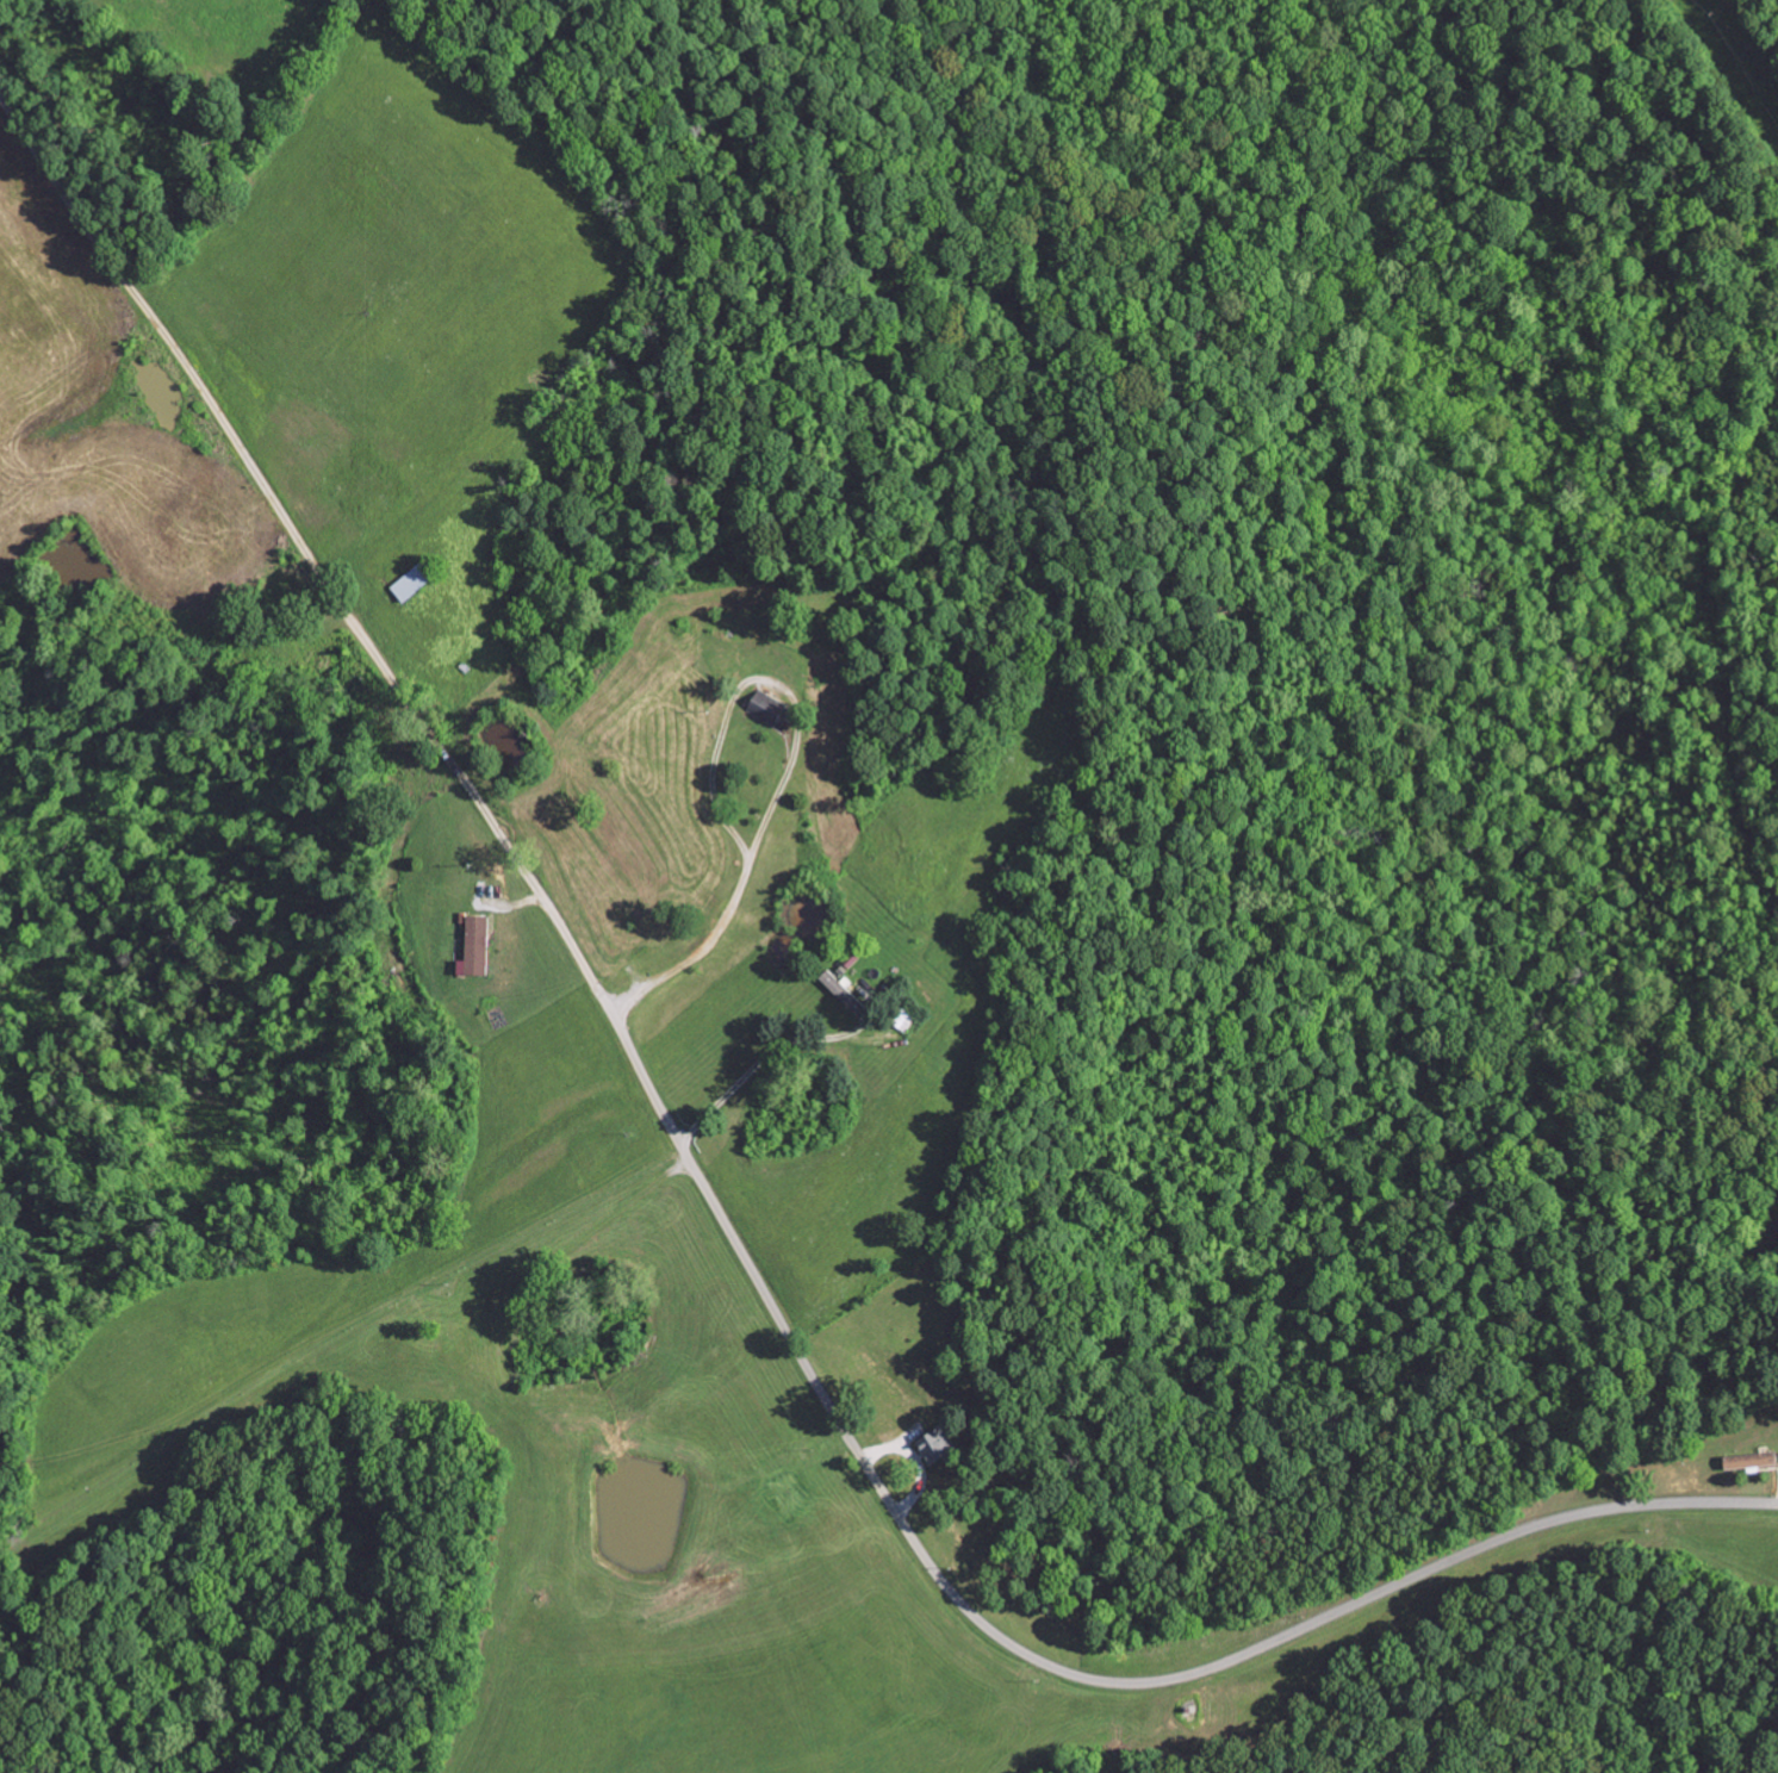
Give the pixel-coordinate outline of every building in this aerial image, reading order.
[(747,713),(783,727),(792,705),(756,690),(747,713)] [(488,974),(489,915),(468,915),(467,960),(458,960),(458,973),(488,974)] [(840,981),(829,968),(820,977),(860,1019),(871,1008),(843,978),(840,981)] [(917,1016),(896,1003),(886,1019),(907,1032),(917,1016)] [(932,1466),(960,1452),(946,1425),(918,1440),(932,1466)] [(1726,1456),(1727,1468),(1777,1467),(1777,1454),(1726,1456)]
